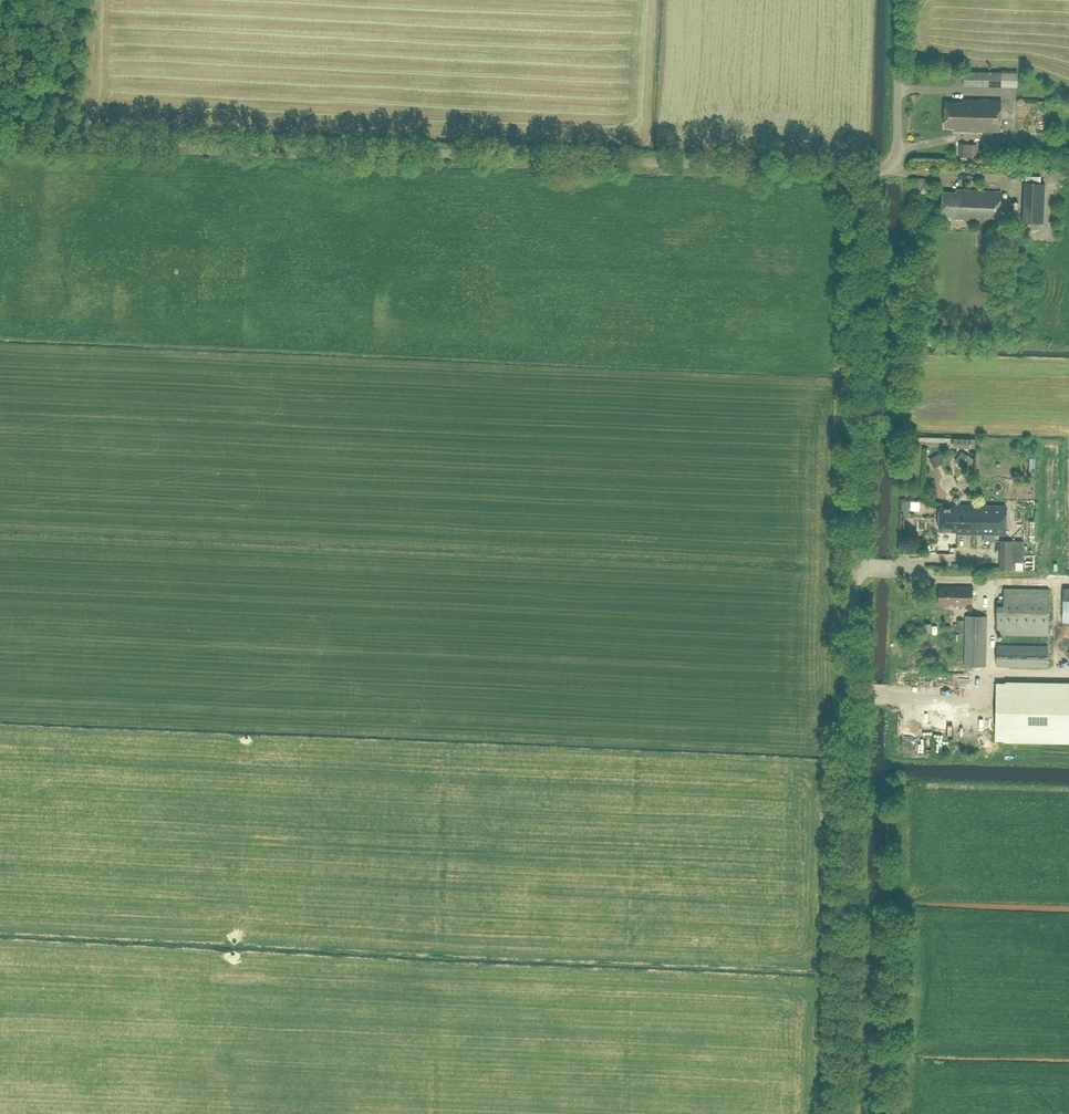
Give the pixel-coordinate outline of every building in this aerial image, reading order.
[(1001,87),(1002,72),(964,71),(963,86),(1001,87)] [(963,100),(963,102),(947,101),(946,126),(957,127),(957,131),(1000,132),(1001,100),(963,100)] [(959,156),(969,156),(969,143),(959,143),(959,156)] [(1023,222),(1043,223),(1045,183),(1024,182),(1023,222)] [(950,217),(950,219),(999,221),(1000,192),(956,189),(956,192),(942,191),(941,216),(950,217)] [(953,438),(952,447),(971,448),(971,438),(953,438)] [(937,465),(946,461),(942,452),(933,456),(937,465)] [(1007,508),(954,506),(954,509),(940,508),(940,531),(957,531),(957,534),(974,534),(975,531),(982,531),(982,534),(1006,535),(1007,508)] [(1022,569),(1023,541),(1001,541),(1000,569),(1022,569)] [(955,605),(972,605),(973,586),(954,586),(954,587),(939,586),(938,604),(955,604),(955,605)] [(1004,588),(1004,600),(997,600),(996,634),(1048,635),(1049,589),(1004,588)] [(964,665),(986,665),(987,616),(966,615),(964,665)] [(939,632),(939,624),(929,624),(929,632),(939,632)] [(1048,668),(1048,645),(997,644),(996,666),(1048,668)] [(995,740),(1059,741),(1059,742),(1068,742),(1068,683),(1051,682),(1051,684),(997,683),(995,740)]
